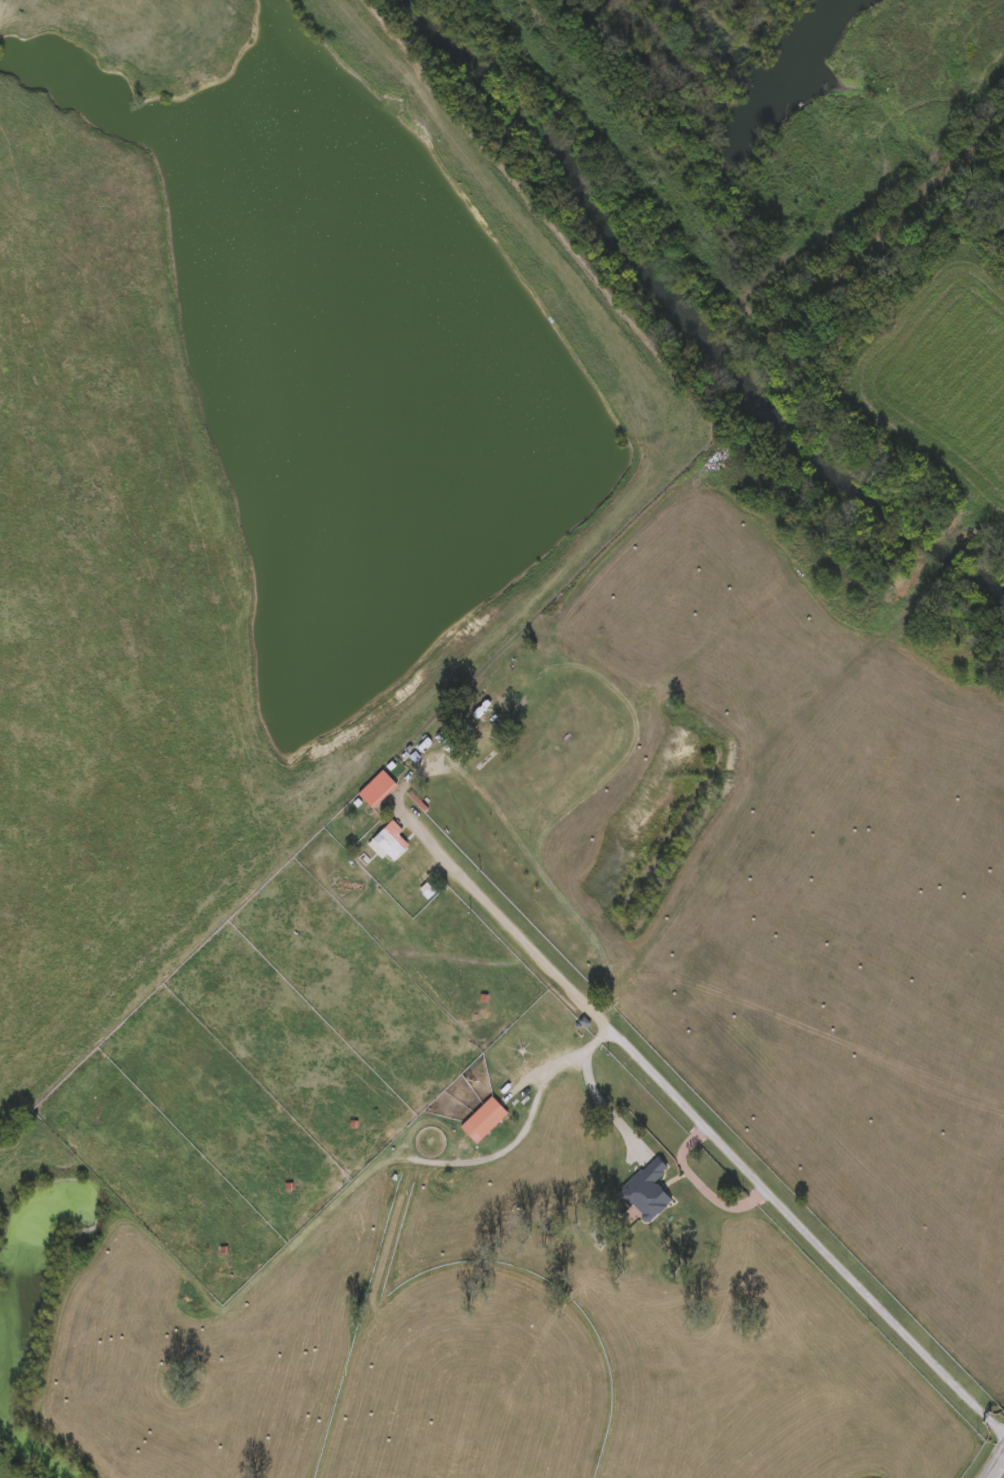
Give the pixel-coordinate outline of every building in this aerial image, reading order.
[(357,791),(382,767),(397,782),(371,806),(357,791)] [(372,837),(391,817),(402,828),(398,833),(410,846),(395,861),(372,837)] [(476,1143),(459,1125),(490,1094),(507,1111),(476,1143)] [(667,1199),(644,1222),(613,1191),(651,1153),(665,1166),(650,1181),(667,1199)]
